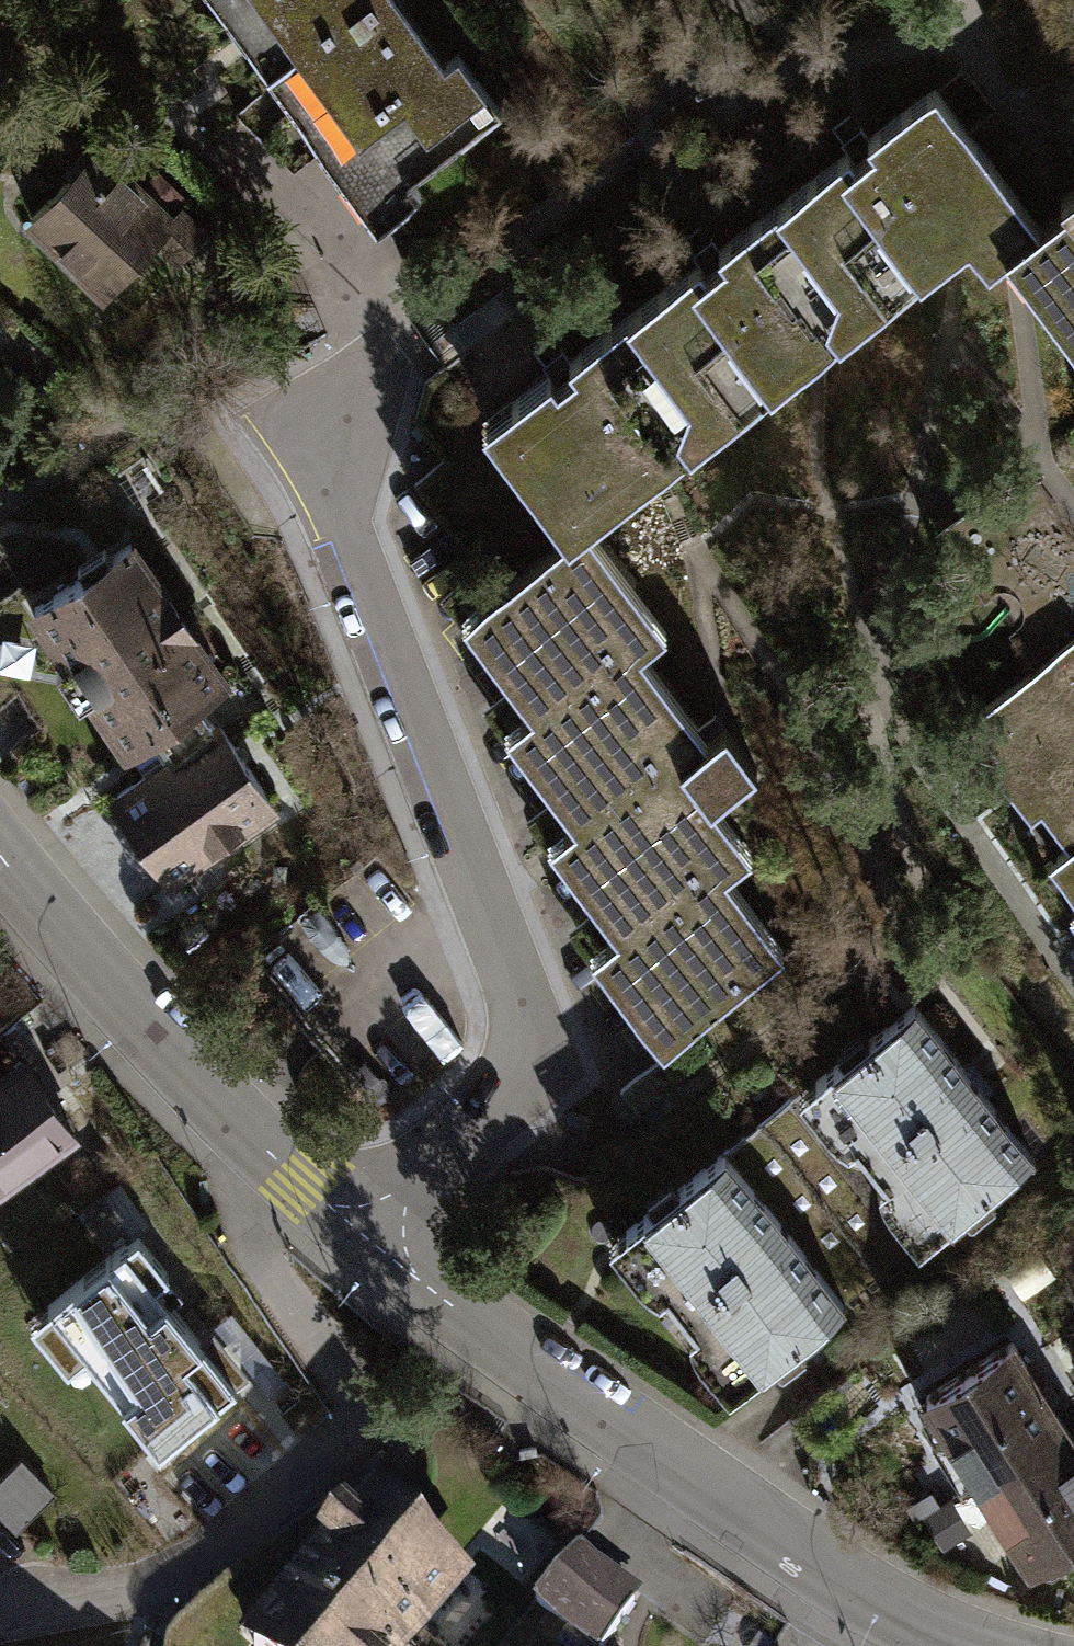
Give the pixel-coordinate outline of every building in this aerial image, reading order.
[(262,36),(248,46),(266,69),(279,59),(388,206),(416,186),(408,174),(497,109),(454,51),(433,67),(384,0),(236,0),(262,36)] [(848,151),(782,199),(851,293),(877,275),(891,295),(984,227),(1003,252),(1025,236),(1036,229),(931,86),(864,135),(871,144),(853,157),(848,151)] [(106,290),(154,243),(173,224),(168,219),(99,150),(32,215),(106,290)] [(1057,194),(1066,207),(1036,229),(1025,236),(1046,265),(1027,278),(1073,342),(1073,181),(1057,194)] [(827,311),(851,293),(782,199),(719,245),(725,254),(703,270),(697,261),(634,307),(703,402),(728,384),(741,401),(840,329),(827,311)] [(179,208),(168,219),(173,224),(154,243),(173,263),(203,233),(179,208)] [(676,422),(703,402),(634,307),(567,355),(575,366),(555,380),(549,372),(509,401),(524,422),(497,441),(565,534),(570,530),(691,443),(676,422)] [(565,534),(492,587),(475,600),(542,692),(518,710),(586,802),(560,821),(629,914),(604,932),(674,1029),(770,959),(703,867),(726,849),(679,785),(692,776),(709,799),(755,765),(724,723),(678,757),(670,746),(683,737),(615,645),(641,627),(570,530),(565,534)] [(128,542),(33,606),(68,657),(54,667),(77,701),(89,693),(142,772),(212,725),(193,697),(220,678),(128,542)] [(652,1044),(674,1029),(604,932),(629,914),(560,821),(586,802),(518,710),(542,692),(475,600),(492,587),(477,566),(438,595),(505,686),(478,706),(547,800),(523,818),(589,908),(565,926),(652,1044)] [(1028,772),(1073,739),(1073,635),(970,711),(1003,757),(1012,751),(1028,772)] [(142,772),(112,792),(165,871),(269,801),(216,723),(212,725),(142,772)] [(1028,772),(1046,798),(1037,805),(1069,848),(1073,844),(1073,739),(1028,772)] [(1069,848),(1050,862),(1073,895),(1073,844),(1069,848)] [(843,1057),(814,1081),(841,1113),(833,1119),(902,1203),(907,1200),(934,1232),(964,1208),(972,1217),(993,1199),(987,1191),(1034,1153),(912,1004),(867,1040),(859,1030),(837,1048),(843,1057)] [(0,1073),(0,1176),(71,1130),(23,1058),(0,1073)] [(653,1205),(623,1229),(650,1261),(643,1267),(712,1351),(716,1348),(743,1380),(773,1356),(781,1365),(802,1347),(796,1339),(843,1301),(721,1152),(677,1188),(668,1178),(646,1196),(653,1205)] [(161,1452),(236,1393),(126,1254),(51,1313),(161,1452)] [(948,1430),(978,1480),(1062,1429),(1010,1343),(925,1394),(931,1405),(920,1412),(936,1438),(948,1430)] [(1062,1429),(978,1480),(1029,1563),(1041,1555),(1049,1568),(1073,1553),(1065,1540),(1073,1534),(1073,1449),(1062,1429)] [(0,1475),(0,1498),(22,1520),(50,1492),(16,1459),(0,1475)] [(261,1645),(400,1645),(455,1581),(370,1509),(353,1529),(341,1519),(318,1546),(325,1552),(275,1611),(284,1619),(261,1645)] [(576,1550),(537,1604),(595,1645),(600,1645),(631,1602),(617,1592),(623,1583),(576,1550)]
